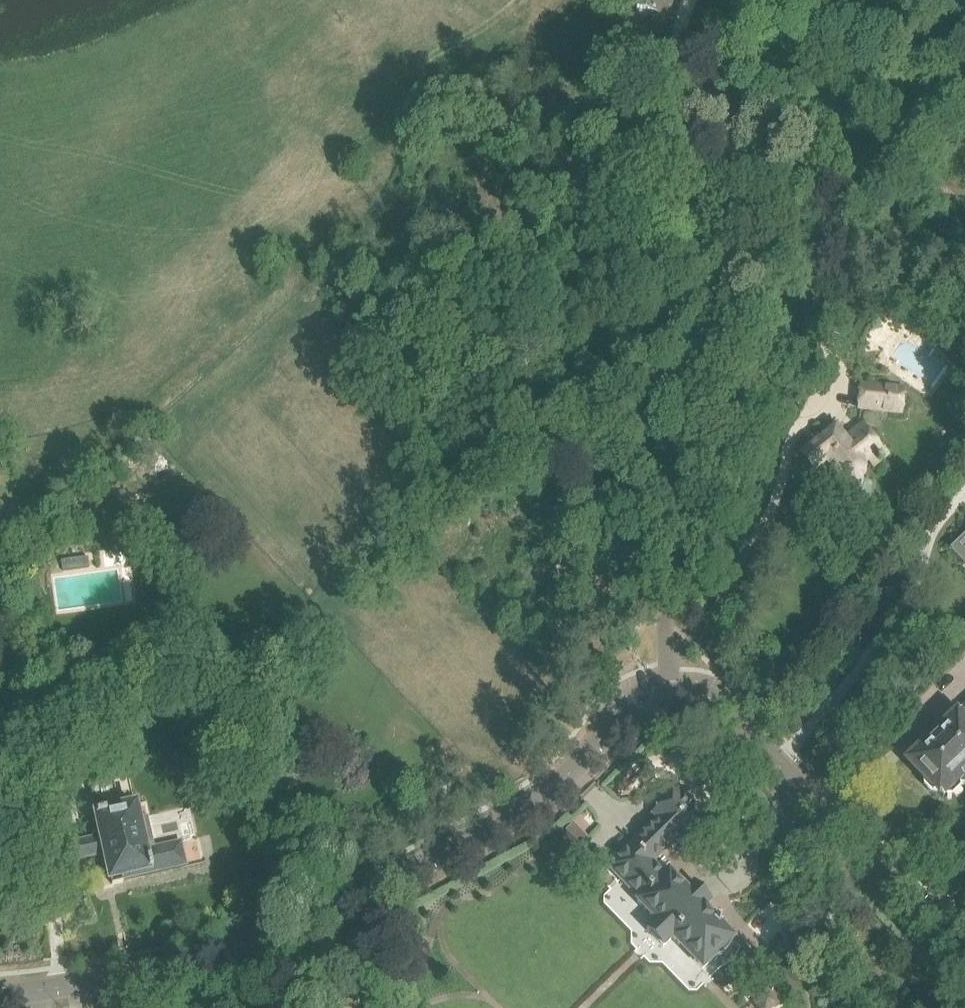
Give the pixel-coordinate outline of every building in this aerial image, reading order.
[(665,24),(671,5),(667,4),(669,0),(640,0),(636,11),(653,16),(652,19),(665,24)] [(906,422),(911,395),(864,386),(858,413),(906,422)] [(880,449),(866,431),(868,429),(864,424),(854,431),(852,429),(842,438),(836,431),(822,442),(817,435),(805,445),(810,452),(802,459),(813,473),(828,461),(841,478),(841,484),(834,483),(833,495),(839,496),(839,501),(859,503),(863,464),(868,461),(873,467),(887,456),(886,454),(882,448),(880,449)] [(949,550),(964,566),(964,535),(949,550)] [(88,558),(61,562),(63,571),(89,568),(88,558)] [(20,703),(19,689),(7,688),(8,703),(20,703)] [(955,717),(938,734),(937,734),(925,745),(925,746),(908,763),(923,779),(922,780),(923,780),(923,781),(924,786),(924,787),(929,792),(930,792),(934,793),(935,793),(936,794),(937,793),(942,799),(946,796),(951,796),(959,788),(959,783),(962,780),(957,775),(964,768),(964,708),(955,717)] [(133,800),(118,803),(113,780),(90,786),(97,813),(100,831),(93,833),(95,840),(78,844),(81,858),(98,854),(97,851),(105,849),(112,883),(125,880),(124,879),(205,862),(205,859),(181,864),(181,863),(178,864),(174,843),(155,847),(152,834),(143,836),(139,819),(140,819),(136,797),(133,798),(133,800)] [(663,874),(650,860),(676,836),(682,842),(705,820),(677,791),(654,813),(659,819),(610,866),(641,898),(638,900),(656,920),(653,923),(655,924),(648,931),(660,943),(666,937),(668,939),(671,936),(701,967),(714,954),(716,954),(719,953),(722,952),(723,950),(726,947),(726,942),(730,938),(718,925),(721,923),(713,915),(711,917),(700,905),(707,899),(692,884),(685,890),(667,870),(663,874)] [(767,980),(747,992),(757,1007),(780,1007),(783,1006),(767,980)]
